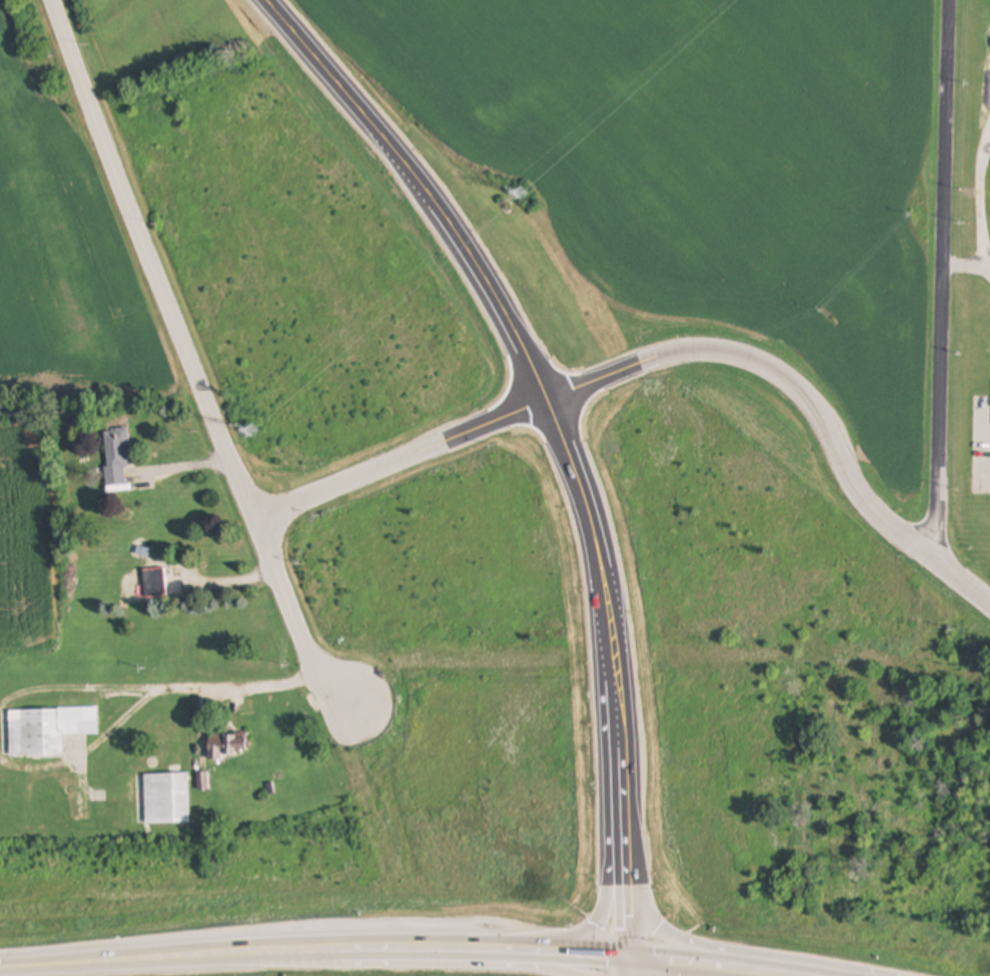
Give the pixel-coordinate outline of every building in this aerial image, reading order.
[(126,467),(130,466),(129,429),(105,430),(107,485),(126,484),(126,467)] [(167,596),(164,569),(143,571),(146,598),(167,596)] [(98,709),(7,710),(8,756),(64,755),(64,735),(98,735),(98,709)] [(208,735),(208,757),(247,757),(247,735),(208,735)] [(189,774),(144,774),(144,823),(189,823),(189,774)]
